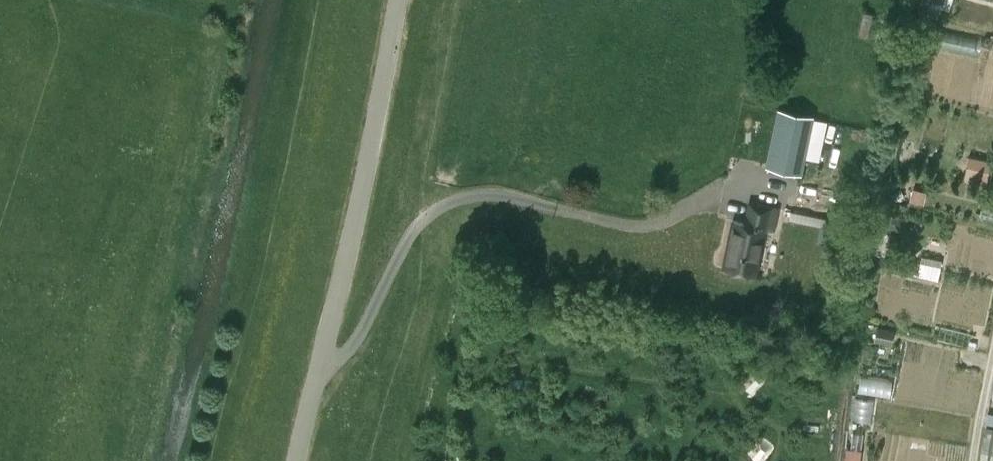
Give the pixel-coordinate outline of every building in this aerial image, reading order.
[(941,5),(952,6),(953,0),(932,0),(930,12),(940,13),(941,5)] [(939,31),(937,49),(978,52),(979,34),(939,31)] [(778,110),(766,165),(801,172),(813,117),(778,110)] [(967,156),(968,180),(991,179),(991,155),(967,156)] [(915,185),(910,199),(924,204),(929,190),(915,185)] [(733,221),(723,266),(756,272),(765,227),(773,228),(777,209),(771,207),(749,203),(746,222),(733,221)] [(922,255),(919,274),(940,277),(943,258),(922,255)] [(876,325),(876,340),(894,341),(894,326),(876,325)] [(891,342),(865,341),(864,361),(890,362),(891,342)] [(859,391),(892,395),(894,378),(862,374),(859,391)] [(982,458),(992,459),(992,426),(987,425),(982,458)] [(843,460),(860,460),(861,449),(844,447),(843,460)]
